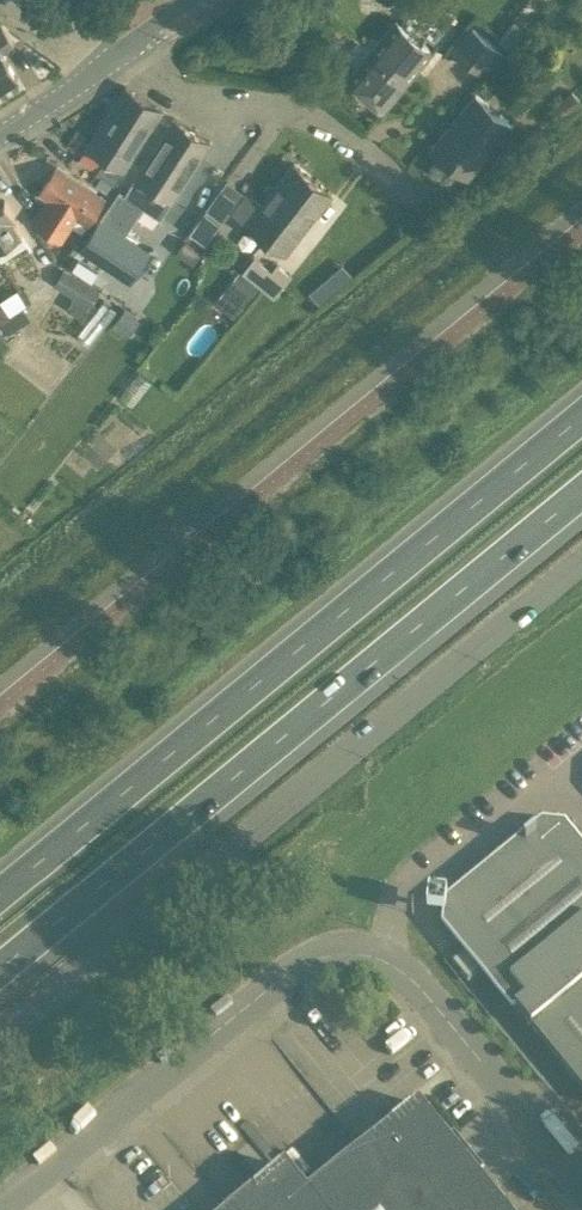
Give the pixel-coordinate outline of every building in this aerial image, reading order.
[(399,20),(371,52),(407,83),(435,52),(399,20)] [(3,51),(14,44),(1,22),(0,23),(0,84),(17,74),(3,51)] [(500,37),(517,51),(529,36),(512,22),(500,37)] [(485,75),(504,52),(472,26),(453,49),(485,75)] [(383,110),(407,83),(371,52),(348,78),(383,110)] [(95,170),(143,98),(124,86),(76,158),(95,170)] [(581,107),(581,103),(573,92),(550,111),(561,124),(581,107)] [(510,123),(474,93),(429,146),(465,177),(510,123)] [(161,110),(143,98),(95,170),(113,182),(161,110)] [(158,218),(209,141),(172,117),(114,205),(109,201),(78,247),(127,281),(148,249),(124,233),(141,206),(158,218)] [(244,191),(230,209),(264,237),(311,177),(292,162),(260,204),(244,191)] [(102,197),(57,166),(40,190),(51,197),(35,220),(58,236),(74,213),(86,221),(102,197)] [(311,177),(264,237),(283,251),(330,192),(311,177)] [(21,230),(13,217),(14,216),(4,200),(0,203),(0,244),(21,230)] [(206,208),(189,231),(204,243),(222,219),(206,208)] [(202,249),(184,237),(176,248),(194,260),(202,249)] [(253,254),(241,269),(273,295),(290,273),(276,261),(270,268),(253,254)] [(101,292),(64,269),(54,285),(75,297),(67,310),(81,318),(89,306),(91,307),(101,292)] [(323,285),(312,294),(319,302),(330,293),(323,285)] [(93,342),(115,305),(101,297),(79,333),(93,342)] [(33,318),(26,307),(3,321),(10,332),(33,318)] [(124,309),(113,322),(127,334),(138,321),(124,309)] [(560,832),(543,831),(451,907),(449,924),(466,944),(496,981),(509,982),(507,1000),(581,1091),(581,858),(560,832)] [(465,952),(452,963),(468,983),(481,972),(465,952)] [(419,1104),(372,1143),(362,1151),(308,1195),(301,1186),(285,1167),(233,1209),(506,1209),(419,1104)]
